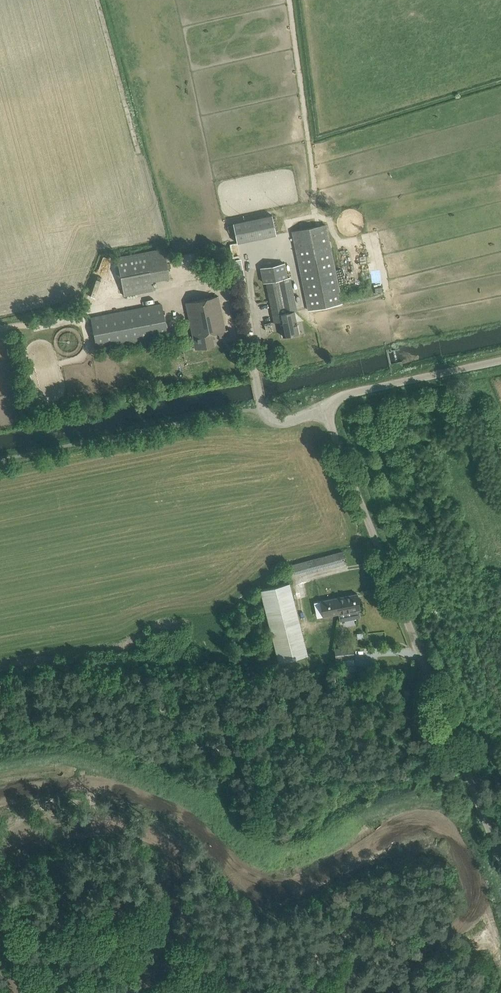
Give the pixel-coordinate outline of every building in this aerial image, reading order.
[(243,221),(233,223),(233,225),(235,231),(237,241),(237,243),(247,241),(243,221)] [(293,231),(309,310),(342,303),(326,224),(293,231)] [(117,257),(125,295),(153,290),(152,282),(170,279),(163,247),(117,257)] [(246,282),(241,258),(233,260),(238,284),(246,282)] [(287,277),(284,262),(261,267),(264,282),(266,282),(273,315),(294,311),(297,310),(290,277),(287,277)] [(186,302),(196,349),(214,345),(211,333),(226,330),(218,296),(186,302)] [(91,317),(97,349),(168,335),(161,304),(91,317)] [(299,333),(294,311),(273,315),(274,322),(280,320),(283,336),(299,333)] [(285,566),(288,578),(346,563),(343,551),(285,566)] [(289,582),(260,589),(278,661),(308,654),(289,582)] [(361,609),(358,593),(340,597),(341,604),(337,605),(338,613),(361,609)] [(320,601),(323,616),(338,613),(337,605),(341,604),(340,597),(320,601)] [(251,614),(253,620),(265,617),(263,611),(251,614)] [(335,648),(336,661),(354,659),(353,646),(335,648)]
